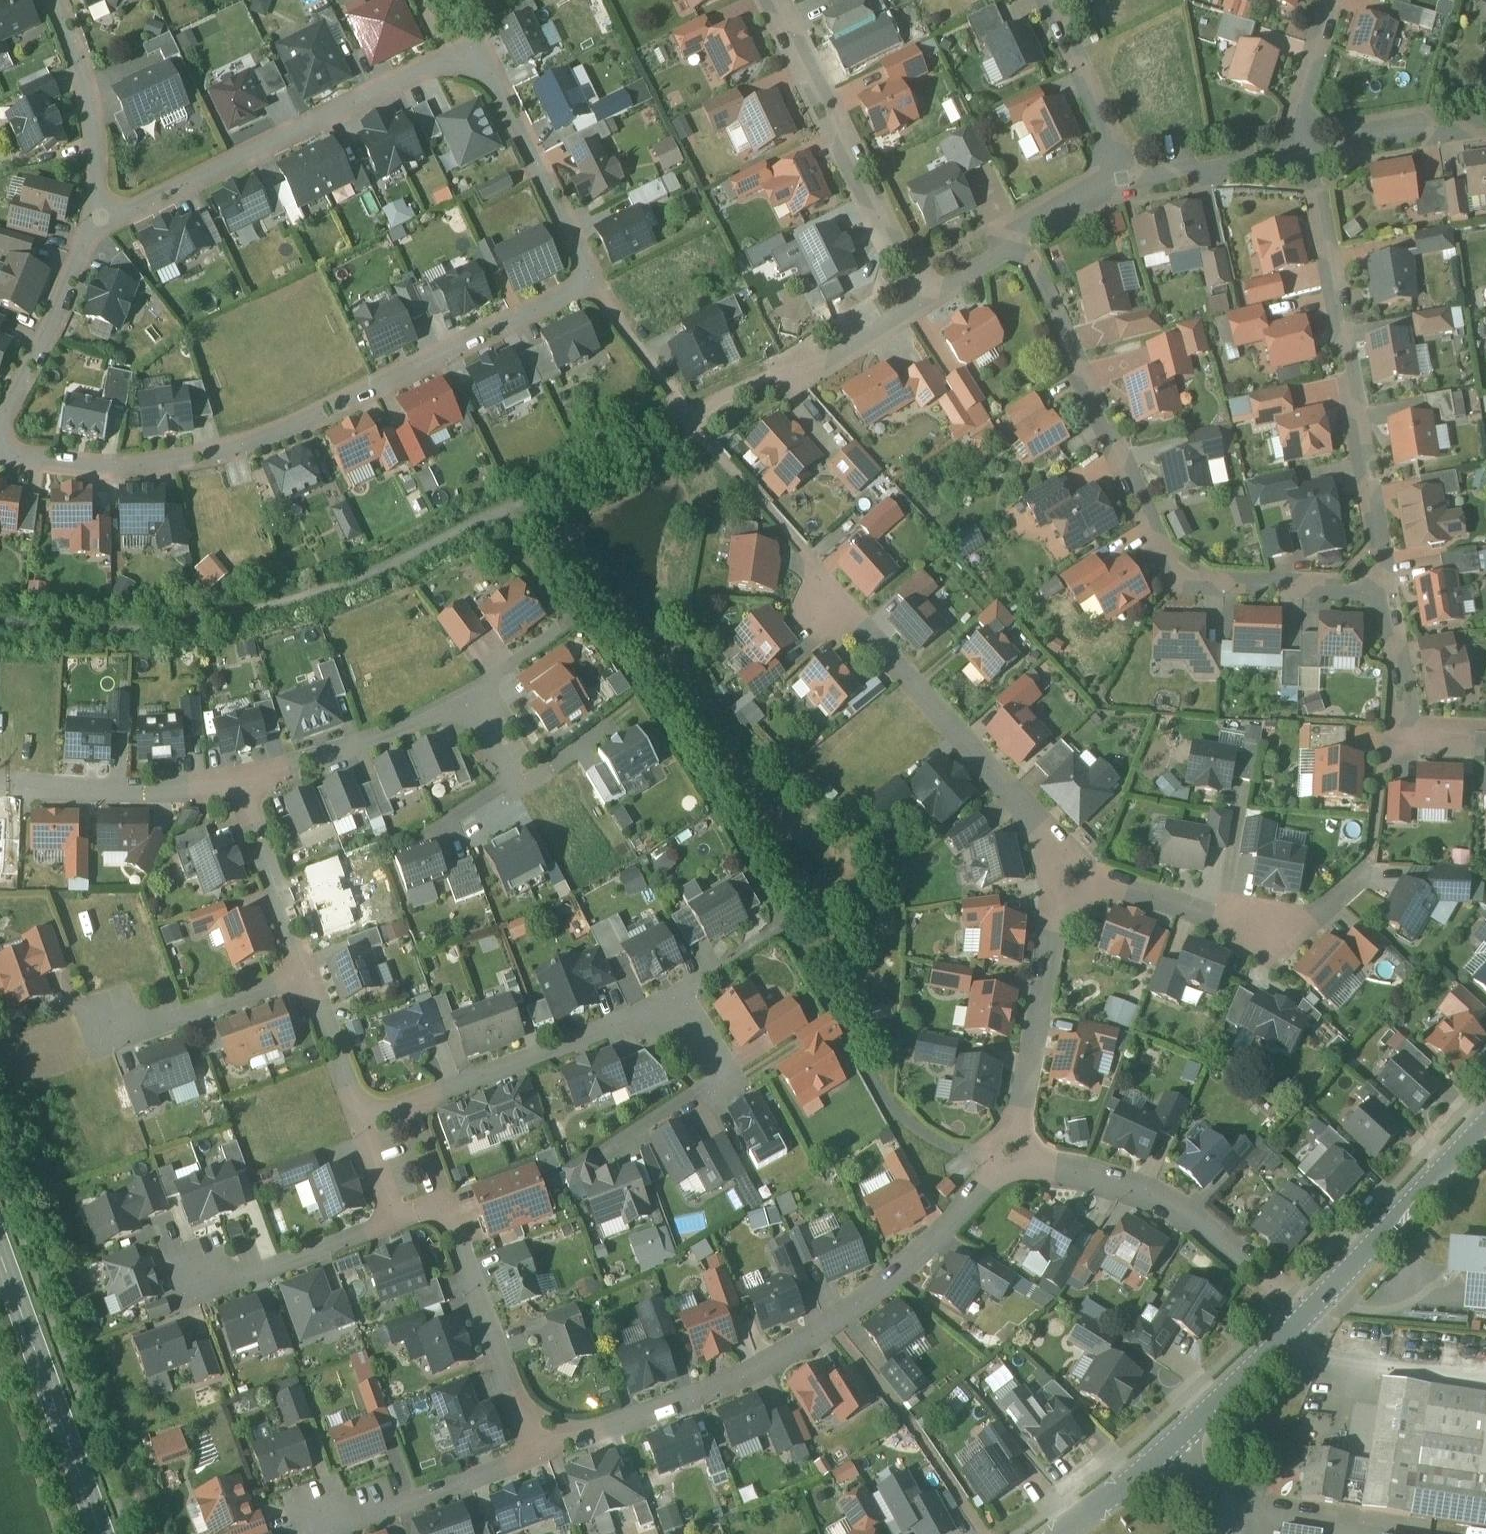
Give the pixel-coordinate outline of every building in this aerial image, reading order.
[(0,6),(0,42),(1,44),(2,43),(38,26),(26,0),(14,0),(0,6)] [(89,11),(104,4),(115,9),(118,0),(84,0),(89,11)] [(350,20),(364,48),(373,44),(381,47),(387,59),(420,44),(398,0),(391,0),(350,20)] [(694,11),(716,0),(688,0),(694,11)] [(824,18),(837,44),(875,26),(862,0),(860,0),(835,12),(824,18)] [(835,12),(860,0),(829,0),(835,12)] [(1294,8),(1296,0),(1269,0),(1294,8)] [(1424,12),(1394,3),(1389,20),(1419,29),(1424,12)] [(995,7),(967,20),(980,49),(990,45),(989,43),(1008,34),(995,7)] [(519,8),(512,12),(517,22),(525,19),(519,8)] [(332,12),(318,19),(323,29),(323,28),(325,33),(339,26),(332,12)] [(512,12),(496,20),(501,30),(517,22),(512,12)] [(501,30),(499,31),(518,69),(529,64),(535,65),(541,62),(543,57),(549,54),(530,16),(525,19),(517,22),(501,30)] [(1255,26),(1225,16),(1217,41),(1241,48),(1242,45),(1248,47),(1255,26)] [(1395,27),(1360,17),(1349,54),(1384,65),(1395,27)] [(703,20),(673,35),(686,61),(707,50),(704,42),(712,38),(703,20)] [(146,33),(162,38),(166,26),(150,21),(146,33)] [(712,38),(704,42),(707,50),(723,82),(758,65),(749,47),(750,44),(746,36),(743,35),(738,25),(712,38)] [(339,26),(325,33),(334,51),(348,44),(339,26)] [(1008,34),(989,43),(990,45),(1007,81),(1042,65),(1025,27),(1008,34)] [(323,29),(280,50),(305,100),(348,79),(334,51),(325,33),(323,28),(323,29)] [(162,40),(167,50),(161,53),(166,64),(181,57),(171,35),(143,48),(144,49),(162,40)] [(1248,47),(1242,45),(1241,48),(1230,83),(1244,87),(1246,91),(1257,95),(1260,93),(1264,94),(1276,56),(1248,47)] [(914,50),(882,65),(892,87),(899,84),(901,87),(926,75),(914,50)] [(0,59),(0,74),(13,68),(8,56),(0,59)] [(275,65),(260,72),(272,98),(287,91),(275,65)] [(169,69),(143,81),(160,117),(182,107),(186,105),(169,69)] [(48,72),(18,86),(20,92),(51,78),(48,72)] [(588,117),(568,75),(537,90),(552,120),(559,120),(563,130),(588,117)] [(51,78),(20,92),(28,109),(48,100),(50,104),(61,99),(51,78)] [(249,78),(213,95),(231,131),(248,123),(250,120),(250,117),(249,115),(264,108),(249,78)] [(143,81),(116,94),(125,114),(133,130),(159,118),(160,117),(143,81)] [(892,87),(884,91),(883,89),(872,95),(872,96),(861,102),(878,138),(889,133),(891,137),(907,129),(905,125),(916,120),(901,87),(899,84),(892,87)] [(1037,91),(1005,106),(1014,126),(1026,120),(1025,119),(1046,109),(1037,91)] [(736,92),(703,108),(716,135),(734,126),(730,118),(738,115),(737,114),(744,110),(736,92)] [(624,95),(592,110),(600,126),(601,126),(632,111),(624,95)] [(744,110),(737,114),(738,115),(756,154),(794,136),(775,96),(744,110)] [(28,109),(18,113),(20,119),(9,124),(25,159),(45,151),(47,155),(69,145),(62,130),(63,129),(56,113),(54,114),(50,104),(48,100),(28,109)] [(1046,109),(1025,119),(1026,120),(1034,137),(1037,135),(1046,153),(1042,155),(1043,157),(1078,140),(1060,102),(1046,109)] [(443,137),(427,105),(412,112),(413,114),(420,129),(428,144),(443,137)] [(478,106),(442,123),(455,152),(463,148),(471,163),(499,149),(478,106)] [(160,117),(159,118),(165,130),(166,130),(188,119),(182,107),(160,117)] [(125,114),(115,119),(123,137),(134,132),(133,130),(125,114)] [(402,119),(402,118),(393,123),(389,114),(377,120),(407,181),(408,181),(403,170),(423,161),(410,134),(402,119)] [(413,114),(402,119),(410,134),(420,129),(413,114)] [(688,119),(676,122),(681,140),(692,137),(688,119)] [(407,181),(377,120),(366,126),(370,134),(361,139),(381,181),(401,171),(407,182),(407,181)] [(600,126),(579,136),(579,137),(586,150),(597,145),(608,140),(601,126),(600,126)] [(134,132),(123,137),(129,149),(137,146),(139,141),(133,130),(134,132)] [(976,130),(949,144),(964,176),(992,163),(976,130)] [(579,137),(563,145),(570,158),(574,156),(586,150),(579,137)] [(672,142),(657,150),(666,170),(681,162),(672,142)] [(352,183),(333,144),(319,151),(318,149),(306,155),(326,196),(352,183)] [(586,150),(574,156),(585,179),(574,184),(582,200),(593,195),(595,200),(619,188),(616,183),(621,180),(614,165),(609,168),(597,145),(586,150)] [(1466,157),(1471,181),(1474,201),(1485,198),(1485,153),(1466,157)] [(306,155),(294,161),(295,163),(281,170),(300,208),(326,196),(306,155)] [(808,157),(774,174),(780,186),(765,193),(773,210),(788,203),(795,217),(829,201),(820,181),(820,179),(818,173),(815,172),(808,157)] [(1419,165),(1372,172),(1379,212),(1418,206),(1425,205),(1423,188),(1419,165)] [(763,166),(731,182),(740,200),(772,184),(763,166)] [(953,169),(910,190),(912,194),(911,197),(914,204),(918,205),(929,229),(973,208),(953,169)] [(506,177),(479,191),(485,203),(512,190),(506,177)] [(1471,181),(1444,186),(1450,217),(1451,222),(1477,217),(1474,201),(1471,181)] [(254,182),(241,188),(241,187),(227,193),(228,195),(215,201),(231,234),(269,216),(271,215),(258,189),(254,182)] [(71,194),(31,183),(24,207),(17,205),(11,229),(45,239),(51,219),(64,223),(71,194)] [(286,216),(271,183),(258,189),(271,215),(269,216),(273,222),(286,216)] [(1450,217),(1444,186),(1423,188),(1425,205),(1418,206),(1421,222),(1450,217)] [(403,203),(383,213),(392,232),(413,222),(403,203)] [(1198,206),(1159,215),(1167,254),(1168,258),(1208,249),(1198,206)] [(597,230),(614,264),(654,245),(637,211),(597,230)] [(1112,217),(1117,235),(1128,232),(1123,214),(1112,217)] [(222,244),(209,217),(198,222),(212,250),(222,244)] [(197,219),(181,227),(179,222),(171,226),(169,222),(156,229),(157,232),(139,241),(155,273),(178,261),(180,265),(212,250),(198,222),(197,219)] [(1160,219),(1135,225),(1143,260),(1167,254),(1160,219)] [(1294,224),(1255,234),(1256,237),(1254,241),(1257,252),(1261,254),(1266,276),(1305,266),(1294,224)] [(834,226),(797,244),(795,250),(800,259),(796,261),(795,266),(802,281),(812,276),(819,291),(857,272),(850,258),(854,255),(846,238),(841,240),(834,226)] [(1451,229),(1438,231),(1440,246),(1441,253),(1455,250),(1451,229)] [(1438,231),(1416,235),(1418,250),(1440,246),(1438,231)] [(0,232),(0,251),(29,260),(34,243),(0,232)] [(543,235),(522,245),(521,243),(498,254),(497,255),(505,271),(515,292),(560,271),(543,235)] [(781,237),(752,251),(760,267),(760,268),(789,254),(781,237)] [(498,254),(493,243),(479,250),(493,277),(505,271),(497,255),(498,254)] [(752,251),(738,259),(745,274),(760,267),(752,251)] [(1223,254),(1203,259),(1209,289),(1230,284),(1223,254)] [(144,282),(123,256),(114,263),(108,278),(135,289),(144,282)] [(1408,256),(1371,263),(1374,284),(1372,288),(1374,299),(1377,301),(1378,305),(1415,299),(1408,256)] [(12,260),(0,290),(0,305),(30,317),(48,275),(12,260)] [(475,269),(462,275),(461,272),(450,277),(451,280),(438,286),(441,292),(450,311),(454,319),(467,312),(468,315),(479,310),(478,307),(491,301),(475,269)] [(1116,270),(1100,274),(1097,272),(1090,273),(1088,277),(1081,278),(1092,322),(1127,313),(1116,270)] [(108,278),(104,277),(98,291),(95,290),(90,303),(93,304),(87,319),(119,331),(124,318),(127,319),(133,304),(130,302),(135,289),(108,278)] [(1278,279),(1247,287),(1251,305),(1282,297),(1278,279)] [(434,296),(427,282),(414,289),(426,315),(439,309),(442,315),(450,311),(441,292),(434,296)] [(414,289),(411,283),(395,290),(411,323),(426,315),(414,289)] [(1230,297),(1207,300),(1209,316),(1232,313),(1230,297)] [(726,303),(715,308),(722,324),(723,326),(742,318),(735,303),(728,307),(726,303)] [(397,306),(378,315),(377,312),(372,312),(363,317),(360,321),(361,323),(359,324),(377,360),(414,341),(397,306)] [(715,308),(682,323),(690,339),(722,324),(715,308)] [(1260,310),(1229,318),(1235,341),(1237,347),(1266,340),(1264,332),(1266,331),(1260,310)] [(1449,310),(1413,316),(1417,338),(1453,331),(1449,310)] [(1155,312),(1117,322),(1121,340),(1160,330),(1155,312)] [(980,315),(969,322),(965,316),(954,323),(958,328),(948,334),(947,342),(960,363),(968,365),(975,361),(976,356),(988,349),(992,349),(999,345),(1001,337),(987,316),(980,315)] [(582,316),(541,336),(545,345),(558,372),(559,372),(571,366),(573,370),(589,362),(587,358),(600,352),(582,316)] [(1229,318),(1217,321),(1223,344),(1235,341),(1229,318)] [(1290,323),(1287,326),(1266,331),(1264,332),(1266,340),(1268,350),(1270,349),(1275,368),(1314,359),(1304,321),(1303,322),(1299,321),(1290,323)] [(1201,323),(1179,328),(1181,339),(1182,339),(1198,335),(1203,354),(1209,352),(1201,323)] [(690,339),(672,348),(689,384),(725,367),(715,347),(721,344),(718,339),(727,335),(723,326),(722,324),(690,339)] [(1408,333),(1369,340),(1376,385),(1416,378),(1408,333)] [(1198,335),(1182,339),(1187,358),(1203,354),(1198,335)] [(1181,339),(1149,347),(1156,374),(1167,371),(1169,379),(1191,373),(1187,358),(1182,339),(1181,339)] [(545,345),(527,354),(542,384),(543,386),(562,377),(559,372),(558,372),(545,345)] [(527,354),(513,361),(527,390),(527,391),(542,384),(527,354)] [(510,355),(495,362),(494,359),(483,364),(484,367),(470,374),(487,409),(501,402),(506,413),(532,400),(527,391),(527,390),(513,361),(510,355)] [(926,365),(903,380),(904,381),(914,397),(922,410),(946,395),(926,365)] [(1282,384),(1299,379),(1295,367),(1279,371),(1282,384)] [(884,369),(861,384),(859,383),(844,392),(866,426),(886,414),(889,414),(906,403),(914,397),(904,381),(896,386),(884,369)] [(134,377),(109,371),(102,405),(113,407),(113,409),(126,412),(134,377)] [(965,371),(947,383),(966,413),(985,402),(965,371)] [(1156,374),(1128,381),(1128,383),(1130,382),(1135,404),(1133,404),(1138,424),(1161,418),(1164,420),(1173,418),(1176,415),(1178,414),(1169,379),(1167,371),(1156,374)] [(203,384),(184,387),(185,393),(187,393),(191,422),(214,419),(203,384)] [(441,384),(401,404),(413,430),(419,441),(420,441),(460,421),(455,413),(441,384)] [(1285,389),(1250,396),(1257,427),(1278,423),(1277,422),(1292,418),(1285,389)] [(185,393),(141,399),(147,438),(162,436),(163,439),(177,437),(176,434),(192,432),(191,422),(187,393),(185,393)] [(1451,393),(1425,397),(1427,412),(1439,410),(1442,421),(1456,419),(1451,393)] [(102,405),(69,398),(69,397),(68,397),(60,434),(61,434),(62,433),(104,442),(104,443),(105,444),(113,409),(113,407),(102,405)] [(1246,398),(1231,402),(1236,424),(1251,421),(1246,398)] [(1017,406),(1007,412),(1015,424),(1025,418),(1017,406)] [(466,407),(455,413),(460,421),(466,434),(477,429),(466,407)] [(1046,424),(1037,410),(1025,418),(1015,424),(1024,438),(1020,441),(1031,459),(1066,437),(1054,419),(1046,424)] [(1292,418),(1277,422),(1278,423),(1281,440),(1285,439),(1290,459),(1286,460),(1286,462),(1329,452),(1320,412),(1292,418)] [(1429,417),(1391,423),(1398,466),(1436,459),(1429,417)] [(366,421),(355,426),(346,430),(329,439),(338,456),(336,460),(341,470),(345,471),(347,475),(382,458),(384,457),(376,442),(366,421)] [(781,421),(751,447),(763,461),(763,466),(766,470),(772,471),(782,482),(796,469),(800,474),(819,457),(807,443),(803,446),(781,421)] [(413,430),(397,437),(409,463),(413,470),(435,459),(428,446),(424,448),(420,441),(419,441),(413,430)] [(1217,430),(1188,437),(1192,453),(1201,451),(1203,461),(1222,457),(1217,430)] [(397,437),(394,433),(376,442),(384,457),(382,458),(389,473),(409,463),(397,437)] [(854,447),(830,468),(855,495),(879,474),(854,447)] [(306,450),(265,468),(281,505),(322,487),(306,450)] [(1192,453),(1163,459),(1172,497),(1178,496),(1182,498),(1190,497),(1192,493),(1209,489),(1203,461),(1201,451),(1192,453)] [(439,466),(417,477),(425,494),(447,484),(439,466)] [(1291,473),(1257,481),(1257,482),(1264,506),(1264,507),(1289,501),(1287,494),(1295,492),(1291,473)] [(1456,473),(1420,479),(1423,495),(1439,492),(1440,498),(1460,495),(1456,473)] [(1054,480),(1024,499),(1040,525),(1050,519),(1049,517),(1069,505),(1054,480)] [(1264,506),(1257,482),(1247,484),(1253,509),(1264,506)] [(1295,492),(1287,494),(1289,501),(1292,515),(1298,514),(1301,528),(1302,528),(1337,521),(1339,520),(1338,516),(1339,514),(1337,504),(1335,503),(1331,484),(1295,492)] [(0,488),(0,531),(15,533),(17,516),(20,496),(5,494),(5,489),(0,488)] [(1069,505),(1049,517),(1050,519),(1070,553),(1115,526),(1093,490),(1069,505)] [(81,491),(65,491),(65,493),(55,493),(55,506),(51,510),(51,521),(55,525),(55,535),(74,535),(74,555),(90,555),(90,535),(91,535),(91,525),(91,493),(81,493),(81,491)] [(164,492),(123,492),(123,536),(160,536),(164,536),(164,514),(164,492)] [(1423,495),(1400,499),(1409,550),(1448,543),(1440,498),(1439,492),(1423,495)] [(40,499),(20,496),(17,516),(37,518),(40,499)] [(1248,499),(1230,505),(1238,530),(1257,524),(1248,499)] [(888,502),(861,526),(875,541),(902,517),(888,502)] [(362,537),(346,505),(332,512),(348,544),(362,537)] [(182,511),(164,514),(164,536),(160,536),(162,551),(189,546),(182,511)] [(1183,512),(1169,518),(1180,542),(1194,535),(1183,512)] [(37,518),(17,516),(15,533),(35,535),(37,518)] [(1337,521),(1302,528),(1302,529),(1300,531),(1303,541),(1305,543),(1308,558),(1343,551),(1341,541),(1343,538),(1340,528),(1338,527),(1337,521)] [(757,526),(728,522),(724,543),(735,544),(735,543),(756,546),(759,529),(757,526)] [(111,524),(95,524),(95,525),(91,525),(91,535),(90,535),(90,555),(90,558),(112,558),(111,524)] [(1287,531),(1262,537),(1267,560),(1287,556),(1282,533),(1287,532),(1287,531)] [(896,573),(868,542),(842,566),(869,597),(896,573)] [(756,546),(735,543),(735,544),(732,567),(734,569),(732,586),(773,592),(776,568),(774,564),(776,552),(773,548),(756,546)] [(855,552),(848,545),(834,558),(841,565),(855,552)] [(1476,551),(1441,557),(1443,573),(1444,573),(1445,578),(1454,577),(1454,578),(1480,574),(1476,551)] [(208,594),(232,575),(217,556),(193,574),(208,594)] [(1093,560),(1063,579),(1077,602),(1090,593),(1086,587),(1104,576),(1093,560)] [(1104,576),(1086,587),(1090,593),(1105,617),(1106,617),(1115,611),(1118,616),(1136,605),(1135,603),(1147,596),(1139,583),(1139,581),(1135,575),(1133,575),(1132,573),(1123,571),(1120,566),(1104,576)] [(921,572),(897,594),(909,607),(918,599),(922,603),(937,590),(921,572)] [(1445,578),(1418,583),(1425,624),(1430,628),(1440,626),(1443,621),(1461,618),(1454,578),(1454,577),(1445,578)] [(1057,581),(1041,591),(1045,599),(1063,589),(1057,581)] [(48,588),(32,586),(31,599),(47,601),(48,588)] [(511,587),(503,592),(502,598),(482,614),(506,646),(543,618),(519,586),(517,588),(511,587)] [(1090,593),(1077,602),(1090,623),(1094,624),(1105,617),(1090,593)] [(922,603),(918,599),(909,607),(892,622),(919,652),(945,628),(922,603)] [(463,605),(440,622),(461,651),(484,634),(463,605)] [(781,619),(772,618),(768,613),(738,637),(739,637),(748,649),(759,663),(764,668),(772,661),(793,644),(780,628),(781,619)] [(1280,615),(1236,613),(1235,653),(1278,655),(1280,615)] [(1361,621),(1341,620),(1339,618),(1324,617),(1321,619),(1320,633),(1319,657),(1320,657),(1359,659),(1359,657),(1362,655),(1363,641),(1360,638),(1361,621)] [(1204,621),(1161,620),(1156,625),(1155,648),(1169,649),(1169,660),(1170,660),(1170,661),(1172,663),(1183,664),(1185,661),(1202,662),(1204,621)] [(1018,658),(992,629),(964,654),(989,684),(1018,658)] [(1316,636),(1301,635),(1300,655),(1299,671),(1320,672),(1320,657),(1319,657),(1320,633),(1316,636)] [(1451,636),(1419,642),(1422,655),(1453,649),(1451,636)] [(748,649),(739,637),(734,641),(743,653),(748,649)] [(1061,646),(1053,641),(1049,648),(1057,654),(1061,646)] [(1453,649),(1422,655),(1424,670),(1428,687),(1431,706),(1462,701),(1460,691),(1469,689),(1463,654),(1454,655),(1453,649)] [(563,651),(534,671),(534,672),(542,683),(561,670),(561,671),(572,664),(563,651)] [(1300,655),(1283,654),(1281,690),(1298,691),(1299,671),(1300,655)] [(831,656),(801,681),(813,695),(809,698),(816,707),(820,703),(831,717),(848,704),(861,693),(860,691),(831,656)] [(759,663),(740,679),(757,699),(785,677),(772,661),(764,668),(759,663)] [(346,697),(335,663),(319,669),(326,688),(327,687),(332,702),(346,697)] [(1202,666),(1194,666),(1189,670),(1196,679),(1202,679),(1202,666)] [(542,683),(532,690),(532,691),(542,705),(545,703),(548,708),(537,716),(549,733),(564,722),(568,728),(586,716),(578,705),(585,700),(572,681),(569,682),(561,671),(561,670),(542,683)] [(534,672),(518,683),(526,695),(532,691),(532,690),(542,683),(534,672)] [(623,674),(611,682),(621,698),(633,691),(623,674)] [(874,680),(860,691),(861,693),(848,704),(857,716),(885,693),(874,680)] [(1023,680),(996,704),(1007,716),(1018,707),(1024,713),(1040,699),(1023,680)] [(326,688),(297,698),(300,706),(285,711),(295,741),(340,725),(332,702),(327,687),(326,688)] [(1326,712),(1322,695),(1305,699),(1309,716),(1326,712)] [(752,728),(767,717),(751,696),(736,707),(752,728)] [(131,699),(112,698),(110,726),(111,726),(111,734),(129,735),(131,699)] [(183,700),(184,717),(185,727),(197,726),(195,699),(183,700)] [(273,703),(255,708),(257,716),(258,715),(264,737),(281,733),(273,703)] [(1024,713),(1018,707),(1007,716),(990,732),(1020,766),(1048,740),(1024,713)] [(245,719),(245,716),(229,720),(229,723),(216,726),(224,756),(239,752),(239,755),(252,752),(251,749),(266,745),(264,737),(258,715),(257,716),(245,719)] [(147,719),(149,760),(187,758),(185,727),(184,717),(147,719)] [(1224,722),(1223,730),(1246,732),(1246,724),(1224,722)] [(110,726),(70,724),(68,760),(85,761),(88,764),(99,765),(102,762),(109,762),(111,734),(111,726),(110,726)] [(1346,730),(1310,729),(1309,753),(1315,753),(1318,757),(1345,758),(1346,730)] [(638,730),(624,739),(623,737),(612,744),(613,746),(599,754),(605,765),(620,789),(622,788),(659,766),(638,730)] [(441,739),(413,751),(414,753),(408,755),(423,790),(456,777),(441,739)] [(1061,742),(1035,767),(1050,783),(1074,760),(1075,761),(1077,759),(1061,742)] [(1218,749),(1195,745),(1188,784),(1198,786),(1197,790),(1218,794),(1219,790),(1229,792),(1235,756),(1218,752),(1218,749)] [(1259,748),(1243,745),(1237,781),(1252,783),(1259,748)] [(402,755),(374,767),(380,782),(389,803),(389,804),(423,790),(408,755),(403,758),(402,755)] [(1345,758),(1318,757),(1317,799),(1359,801),(1360,759),(1345,758)] [(975,796),(943,760),(912,788),(922,799),(917,803),(929,816),(934,812),(944,824),(975,796)] [(1075,761),(1074,760),(1050,783),(1043,790),(1079,828),(1110,798),(1106,793),(1117,782),(1101,765),(1100,766),(1101,767),(1090,777),(1075,761)] [(605,765),(587,776),(606,807),(626,795),(622,788),(620,789),(605,765)] [(1461,771),(1418,769),(1418,789),(1391,788),(1389,824),(1408,825),(1409,808),(1459,810),(1461,771)] [(352,776),(324,787),(325,789),(319,792),(333,826),(366,813),(367,813),(366,812),(358,791),(352,776)] [(895,780),(868,803),(883,821),(911,798),(895,780)] [(389,803),(380,782),(369,786),(378,808),(389,803)] [(378,808),(369,786),(358,791),(366,812),(378,808)] [(313,792),(285,803),(291,818),(300,840),(301,840),(333,826),(319,792),(314,794),(313,792)] [(378,808),(366,812),(367,813),(366,813),(371,824),(382,819),(378,808)] [(1233,815),(1212,811),(1208,833),(1209,833),(1207,846),(1226,850),(1233,815)] [(199,816),(185,815),(176,830),(191,831),(199,816)] [(976,815),(947,836),(959,853),(988,832),(976,815)] [(78,816),(34,816),(34,852),(69,853),(78,853),(78,846),(78,816)] [(140,816),(102,816),(102,853),(136,853),(147,853),(147,833),(147,824),(140,816)] [(291,818),(280,822),(289,844),(300,840),(291,818)] [(1275,829),(1245,824),(1240,855),(1259,859),(1262,846),(1271,848),(1275,829)] [(1208,833),(1169,826),(1162,865),(1202,872),(1207,846),(1209,833),(1208,833)] [(207,831),(173,843),(182,866),(195,861),(193,855),(213,848),(207,831)] [(524,831),(483,852),(507,899),(548,877),(544,869),(524,831)] [(167,844),(147,833),(147,853),(136,853),(130,865),(150,876),(167,844)] [(300,840),(289,844),(293,856),(305,851),(301,840),(300,840)] [(1013,840),(976,849),(979,864),(978,864),(974,871),(977,886),(984,890),(1022,881),(1013,840)] [(213,848),(193,855),(195,861),(205,890),(223,883),(225,890),(244,883),(239,869),(242,867),(237,855),(234,856),(229,842),(213,848)] [(78,846),(78,853),(69,853),(69,882),(90,882),(90,846),(78,846)] [(436,846),(396,860),(408,894),(447,879),(448,879),(445,870),(436,846)] [(1271,848),(1262,846),(1259,859),(1254,886),(1298,893),(1305,854),(1271,848)] [(667,857),(654,868),(663,877),(675,866),(667,857)] [(472,860),(445,870),(448,879),(447,879),(456,904),(485,894),(472,860)] [(555,863),(544,869),(548,877),(560,901),(571,896),(555,863)] [(1428,897),(1403,882),(1381,921),(1400,932),(1402,928),(1418,937),(1437,903),(1467,904),(1469,872),(1437,870),(1436,884),(1428,897)] [(639,875),(623,884),(628,894),(644,886),(639,875)] [(727,885),(688,908),(689,909),(707,940),(710,944),(723,935),(725,938),(740,930),(738,927),(748,921),(727,885)] [(997,901),(964,904),(966,928),(985,926),(985,918),(995,918),(997,901)] [(224,906),(205,913),(212,932),(221,928),(230,924),(224,906)] [(707,940),(689,909),(672,919),(690,950),(707,940)] [(205,912),(190,918),(197,937),(212,932),(205,913),(205,912)] [(230,924),(221,928),(235,967),(273,953),(259,914),(230,924)] [(1152,928),(1116,914),(1103,950),(1115,954),(1113,958),(1126,963),(1127,959),(1139,963),(1152,928)] [(618,917),(590,931),(600,951),(607,963),(621,955),(617,947),(630,940),(618,917)] [(995,918),(985,918),(985,926),(984,933),(982,933),(981,945),(983,945),(981,961),(1019,965),(1021,947),(1023,947),(1024,931),(1022,931),(1023,921),(995,918)] [(1386,946),(1363,925),(1344,947),(1366,968),(1386,946)] [(1476,938),(1485,947),(1485,927),(1476,938)] [(663,930),(624,950),(642,985),(654,979),(655,980),(669,973),(668,971),(681,965),(663,930)] [(378,931),(348,942),(353,956),(371,950),(371,951),(383,947),(378,931)] [(50,933),(27,942),(31,952),(32,951),(42,979),(63,971),(50,933)] [(1328,940),(1297,974),(1326,1000),(1356,967),(1328,940)] [(1229,958),(1190,943),(1180,970),(1176,980),(1185,984),(1215,995),(1229,958)] [(353,956),(330,965),(344,1003),(381,990),(374,971),(378,969),(371,951),(371,950),(353,956)] [(14,958),(16,962),(0,967),(0,978),(0,979),(0,987),(4,998),(7,997),(12,1011),(45,999),(40,985),(43,983),(42,979),(32,951),(31,952),(14,958)] [(600,951),(578,960),(581,967),(582,967),(592,993),(617,983),(607,963),(600,951)] [(1180,970),(1160,962),(1148,994),(1177,1004),(1185,984),(1176,980),(1180,970)] [(972,972),(936,966),(932,988),(968,995),(972,972)] [(581,967),(559,976),(556,969),(539,975),(557,1022),(571,1016),(572,1018),(584,1013),(583,1011),(597,1006),(592,993),(582,967),(581,967)] [(1474,981),(1485,991),(1485,968),(1474,981)] [(768,1018),(749,988),(718,1009),(743,1048),(766,1032),(774,1027),(768,1018)] [(1461,988),(1446,1005),(1456,1015),(1457,1014),(1473,1029),(1485,1015),(1485,1011),(1461,988)] [(1015,996),(976,989),(968,1032),(1007,1039),(1010,1025),(1012,1025),(1015,1010),(1013,1010),(1015,996)] [(1275,1005),(1259,997),(1247,1019),(1242,1028),(1243,1028),(1257,1036),(1255,1040),(1272,1049),(1274,1046),(1290,1054),(1305,1027),(1314,1032),(1316,1028),(1315,1027),(1314,1030),(1306,1026),(1308,1023),(1292,1015),(1294,1011),(1277,1002),(1275,1005)] [(510,1000),(482,1011),(495,1047),(523,1037),(510,1000)] [(790,1004),(768,1018),(774,1027),(766,1032),(777,1049),(796,1036),(807,1029),(790,1004)] [(1134,1012),(1113,1004),(1106,1021),(1128,1029),(1134,1012)] [(435,1007),(385,1025),(389,1036),(384,1045),(394,1050),(397,1060),(408,1057),(418,1061),(427,1042),(445,1035),(435,1007)] [(282,1008),(250,1019),(263,1056),(277,1051),(282,1054),(291,1050),(295,1043),(289,1029),(285,1018),(282,1008)] [(482,1011),(454,1021),(468,1057),(495,1047),(482,1011)] [(1247,1019),(1231,1011),(1226,1023),(1241,1032),(1243,1028),(1242,1028),(1247,1019)] [(297,1014),(285,1018),(289,1029),(301,1025),(297,1014)] [(1456,1015),(1428,1045),(1456,1070),(1485,1039),(1473,1029),(1457,1014),(1456,1015)] [(807,1029),(796,1036),(808,1055),(826,1044),(839,1036),(827,1017),(807,1029)] [(250,1019),(218,1031),(226,1051),(231,1066),(238,1070),(247,1066),(249,1061),(263,1056),(250,1019)] [(1118,1032),(1083,1023),(1078,1044),(1100,1050),(1099,1051),(1113,1054),(1114,1049),(1118,1032)] [(218,1031),(199,1037),(207,1058),(226,1051),(218,1031)] [(1133,1035),(1118,1032),(1114,1049),(1127,1053),(1133,1035)] [(957,1043),(921,1036),(917,1061),(952,1068),(957,1043)] [(1400,1036),(1390,1047),(1395,1052),(1405,1041),(1400,1036)] [(1078,1044),(1063,1040),(1053,1081),(1089,1090),(1099,1051),(1100,1050),(1078,1044)] [(1432,1065),(1405,1041),(1395,1052),(1402,1058),(1403,1057),(1423,1076),(1432,1065)] [(808,1055),(780,1073),(802,1106),(843,1080),(824,1051),(826,1044),(808,1055)] [(181,1045),(139,1060),(145,1075),(153,1097),(154,1097),(194,1082),(181,1045)] [(645,1053),(616,1065),(626,1087),(632,1085),(636,1096),(668,1082),(664,1072),(646,1053),(645,1053)] [(594,1059),(578,1065),(579,1067),(563,1074),(577,1109),(593,1102),(593,1104),(611,1097),(610,1095),(626,1088),(626,1087),(616,1065),(611,1054),(595,1060),(594,1059)] [(1423,1076),(1403,1057),(1402,1058),(1381,1081),(1417,1114),(1438,1090),(1423,1076)] [(1000,1069),(961,1061),(953,1105),(963,1106),(966,1112),(978,1114),(983,1110),(990,1111),(992,1098),(994,1099),(1000,1069)] [(145,1075),(124,1083),(136,1117),(158,1109),(154,1097),(153,1097),(145,1075)] [(530,1084),(484,1100),(497,1134),(543,1117),(530,1084)] [(1391,1106),(1367,1085),(1356,1097),(1368,1107),(1371,1104),(1383,1115),(1391,1106)] [(1190,1107),(1166,1096),(1155,1121),(1163,1124),(1159,1132),(1175,1140),(1190,1107)] [(757,1099),(732,1112),(741,1129),(756,1155),(780,1142),(757,1099)] [(484,1100),(438,1117),(451,1151),(497,1134),(484,1100)] [(1368,1107),(1347,1130),(1376,1157),(1400,1131),(1383,1115),(1371,1104),(1368,1107)] [(1155,1121),(1123,1106),(1106,1142),(1146,1161),(1159,1132),(1163,1124),(1155,1121)] [(1073,1145),(1091,1143),(1088,1121),(1070,1124),(1073,1145)] [(686,1124),(654,1141),(678,1186),(699,1174),(710,1168),(701,1151),(686,1124)] [(1356,1153),(1329,1128),(1316,1143),(1331,1156),(1335,1152),(1346,1163),(1356,1153)] [(756,1155),(741,1129),(726,1137),(749,1178),(756,1155)] [(1209,1135),(1179,1168),(1203,1189),(1232,1157),(1209,1135)] [(1255,1153),(1240,1139),(1230,1150),(1245,1164),(1255,1153)] [(735,1180),(715,1143),(701,1151),(710,1168),(699,1174),(710,1194),(735,1180)] [(238,1144),(222,1150),(229,1168),(230,1168),(234,1177),(248,1172),(238,1144)] [(643,1152),(656,1181),(664,1177),(651,1148),(643,1152)] [(555,1151),(536,1158),(543,1176),(562,1170),(555,1151)] [(1331,1156),(1309,1180),(1334,1203),(1360,1175),(1346,1163),(1335,1152),(1331,1156)] [(589,1154),(562,1171),(569,1190),(583,1182),(593,1175),(600,1171),(589,1154)] [(903,1154),(887,1163),(899,1186),(904,1184),(909,1192),(920,1185),(903,1154)] [(312,1156),(278,1168),(279,1172),(286,1190),(286,1191),(307,1183),(305,1177),(318,1173),(312,1156)] [(172,1168),(157,1173),(160,1182),(167,1202),(181,1196),(178,1187),(179,1186),(172,1168)] [(229,1168),(204,1178),(219,1219),(233,1214),(232,1210),(244,1205),(242,1201),(244,1200),(239,1185),(237,1186),(234,1177),(230,1168),(229,1168)] [(348,1168),(313,1181),(328,1223),(363,1210),(359,1196),(360,1196),(355,1181),(353,1182),(348,1168)] [(633,1170),(617,1176),(615,1172),(600,1178),(601,1182),(597,1184),(593,1175),(583,1182),(586,1191),(599,1225),(624,1216),(628,1225),(648,1217),(645,1208),(647,1207),(633,1170)] [(534,1171),(474,1192),(491,1238),(551,1216),(534,1171)] [(286,1190),(279,1172),(271,1175),(277,1193),(286,1190)] [(179,1186),(178,1187),(181,1196),(184,1205),(182,1206),(188,1221),(190,1220),(191,1225),(204,1220),(205,1224),(219,1219),(204,1178),(179,1186)] [(156,1181),(130,1191),(132,1197),(128,1199),(134,1218),(139,1216),(142,1223),(168,1213),(167,1211),(170,1210),(167,1202),(160,1182),(157,1183),(156,1181)] [(583,1182),(569,1190),(572,1197),(586,1191),(583,1182)] [(899,1186),(893,1190),(892,1188),(880,1194),(881,1196),(868,1204),(886,1237),(923,1217),(909,1192),(904,1184),(899,1186)] [(1318,1213),(1288,1185),(1275,1200),(1279,1203),(1279,1209),(1273,1215),(1268,1216),(1255,1229),(1274,1246),(1273,1247),(1284,1257),(1304,1235),(1301,1233),(1318,1213)] [(789,1196),(778,1201),(785,1217),(796,1213),(789,1196)] [(128,1199),(93,1211),(97,1223),(94,1230),(100,1247),(132,1235),(131,1232),(134,1226),(137,1225),(134,1218),(128,1199)] [(780,1209),(750,1213),(753,1231),(783,1227),(780,1209)] [(1057,1213),(1055,1217),(1046,1211),(1025,1245),(1035,1252),(1033,1255),(1046,1263),(1048,1260),(1054,1264),(1059,1266),(1068,1252),(1080,1232),(1071,1226),(1073,1223),(1057,1213)] [(1167,1245),(1127,1220),(1112,1244),(1106,1254),(1107,1255),(1146,1278),(1167,1245)] [(851,1229),(839,1235),(837,1231),(824,1237),(825,1241),(814,1245),(812,1246),(818,1260),(828,1283),(867,1266),(851,1229)] [(807,1230),(789,1237),(794,1248),(802,1267),(818,1260),(812,1246),(814,1245),(807,1230)] [(1081,1260),(1078,1266),(1089,1272),(1094,1276),(1107,1255),(1106,1254),(1112,1244),(1097,1235),(1081,1260)] [(789,1237),(775,1243),(780,1254),(794,1248),(789,1237)] [(1450,1242),(1447,1278),(1471,1280),(1471,1276),(1485,1277),(1485,1245),(1450,1242)] [(522,1243),(499,1252),(503,1263),(526,1254),(522,1243)] [(668,1243),(646,1251),(651,1264),(673,1256),(668,1243)] [(700,1264),(715,1256),(709,1243),(694,1250),(700,1264)] [(141,1266),(134,1247),(105,1258),(114,1282),(109,1292),(119,1297),(125,1312),(162,1298),(159,1292),(160,1289),(157,1280),(154,1278),(149,1263),(141,1266)] [(780,1254),(774,1257),(784,1280),(787,1279),(792,1288),(809,1281),(802,1267),(794,1248),(780,1254)] [(412,1249),(368,1265),(382,1303),(410,1293),(425,1287),(425,1286),(418,1267),(424,1264),(418,1250),(413,1252),(412,1249)] [(1068,1252),(1059,1266),(1054,1264),(1044,1280),(1046,1280),(1062,1291),(1072,1276),(1078,1266),(1081,1260),(1068,1252)] [(526,1254),(503,1263),(507,1274),(497,1278),(502,1292),(505,1291),(512,1309),(542,1298),(538,1286),(540,1281),(530,1253),(526,1254)] [(359,1257),(340,1263),(343,1274),(362,1268),(359,1257)] [(721,1258),(709,1263),(715,1278),(727,1274),(721,1258)] [(976,1274),(952,1258),(945,1270),(943,1269),(936,1280),(938,1281),(929,1294),(962,1314),(979,1287),(984,1278),(976,1274)] [(1017,1277),(986,1258),(976,1274),(984,1278),(979,1287),(1001,1301),(1010,1288),(1017,1277)] [(1089,1272),(1078,1266),(1072,1276),(1082,1282),(1089,1272)] [(715,1278),(707,1281),(716,1306),(720,1305),(723,1313),(740,1307),(727,1273),(727,1274),(715,1278)] [(759,1274),(743,1280),(750,1295),(765,1288),(759,1274)] [(1471,1276),(1471,1280),(1468,1310),(1468,1312),(1470,1312),(1485,1313),(1485,1277),(1471,1276)] [(1017,1277),(1010,1288),(1025,1297),(1032,1286),(1017,1277)] [(585,1300),(601,1291),(594,1278),(578,1286),(585,1300)] [(310,1286),(302,1282),(284,1289),(299,1331),(315,1325),(319,1336),(339,1329),(340,1328),(329,1298),(323,1279),(311,1283),(310,1286)] [(750,1295),(749,1295),(764,1330),(802,1314),(792,1288),(787,1279),(784,1280),(765,1288),(750,1295)] [(1062,1291),(1046,1280),(1039,1290),(1056,1301),(1062,1291)] [(425,1287),(410,1293),(418,1315),(421,1314),(446,1305),(437,1281),(425,1286),(425,1287)] [(1222,1303),(1188,1282),(1183,1283),(1174,1297),(1175,1302),(1165,1318),(1163,1316),(1154,1331),(1168,1340),(1177,1326),(1199,1340),(1205,1331),(1209,1330),(1216,1319),(1215,1314),(1222,1303)] [(1039,1290),(1037,1289),(1030,1300),(1045,1309),(1056,1301),(1039,1290)] [(344,1292),(329,1298),(340,1328),(339,1329),(340,1332),(356,1326),(344,1292)] [(246,1303),(238,1306),(236,1308),(220,1314),(234,1352),(265,1341),(270,1339),(264,1322),(269,1321),(267,1318),(263,1316),(262,1316),(256,1301),(249,1304),(246,1303)] [(165,1302),(147,1309),(152,1323),(170,1316),(165,1302)] [(664,1302),(639,1311),(651,1345),(661,1341),(676,1335),(664,1302)] [(1104,1324),(1108,1310),(1086,1303),(1081,1317),(1104,1324)] [(716,1306),(683,1319),(697,1358),(706,1355),(709,1363),(728,1356),(725,1348),(735,1344),(723,1313),(720,1305),(716,1306)] [(899,1305),(865,1330),(888,1361),(922,1336),(899,1305)] [(593,1357),(575,1307),(547,1317),(553,1335),(544,1354),(578,1370),(582,1361),(593,1357)] [(418,1315),(387,1326),(394,1346),(421,1336),(421,1335),(428,1333),(421,1314),(418,1315)] [(269,1321),(264,1322),(270,1339),(265,1341),(271,1358),(293,1350),(281,1316),(269,1321)] [(1112,1336),(1086,1320),(1071,1344),(1101,1363),(1107,1355),(1102,1352),(1112,1336)] [(428,1333),(421,1335),(421,1336),(436,1376),(467,1365),(472,1362),(467,1348),(469,1347),(464,1336),(463,1337),(458,1322),(428,1333)] [(1154,1331),(1140,1322),(1126,1344),(1155,1362),(1168,1340),(1154,1331)] [(135,1343),(149,1382),(190,1367),(192,1367),(187,1353),(177,1327),(142,1340),(135,1343)] [(651,1345),(618,1356),(632,1394),(675,1378),(661,1341),(651,1345)] [(209,1344),(187,1353),(192,1367),(190,1367),(197,1386),(221,1378),(209,1344)] [(1139,1375),(1107,1355),(1101,1363),(1096,1372),(1089,1374),(1082,1384),(1084,1391),(1082,1394),(1115,1414),(1122,1402),(1128,1401),(1133,1392),(1132,1387),(1139,1375)] [(903,1358),(884,1374),(907,1402),(925,1386),(903,1358)] [(371,1365),(356,1370),(362,1389),(377,1383),(371,1365)] [(825,1365),(812,1373),(804,1371),(796,1376),(794,1384),(791,1386),(815,1424),(835,1412),(848,1403),(836,1382),(835,1381),(836,1381),(831,1373),(830,1373),(825,1365)] [(873,1402),(854,1372),(836,1382),(848,1403),(835,1412),(841,1422),(873,1402)] [(275,1387),(278,1397),(303,1389),(300,1380),(275,1387)] [(1431,1388),(1382,1380),(1370,1463),(1362,1510),(1411,1517),(1431,1388)] [(466,1382),(432,1394),(444,1426),(447,1424),(447,1423),(477,1412),(466,1382)] [(362,1389),(360,1390),(370,1416),(387,1410),(377,1383),(362,1389)] [(1080,1408),(1053,1383),(1043,1390),(1054,1405),(1055,1404),(1066,1418),(1080,1408)] [(1431,1388),(1411,1517),(1485,1529),(1485,1396),(1431,1388)] [(301,1390),(277,1399),(284,1419),(292,1416),(296,1428),(313,1422),(301,1390)] [(755,1399),(719,1415),(733,1447),(768,1432),(770,1431),(766,1422),(755,1399)] [(1054,1405),(1042,1414),(1036,1413),(1028,1419),(1028,1425),(1023,1428),(1050,1463),(1061,1455),(1062,1456),(1071,1449),(1070,1447),(1082,1439),(1066,1418),(1055,1404),(1054,1405)] [(477,1412),(447,1423),(447,1424),(461,1460),(504,1445),(490,1407),(477,1412)] [(790,1412),(766,1422),(770,1431),(768,1432),(774,1445),(782,1442),(786,1453),(789,1451),(804,1445),(790,1412)] [(373,1420),(331,1435),(344,1469),(385,1454),(373,1420)] [(692,1426),(649,1441),(659,1471),(670,1467),(676,1469),(704,1459),(699,1444),(692,1426)] [(1000,1426),(980,1439),(991,1455),(1001,1448),(1011,1462),(1024,1453),(1000,1426)] [(300,1432),(252,1449),(266,1487),(313,1470),(300,1432)] [(180,1434),(153,1444),(160,1463),(187,1453),(180,1434)] [(713,1439),(699,1444),(704,1459),(706,1464),(721,1458),(713,1439)] [(804,1445),(789,1451),(796,1465),(810,1459),(804,1445)] [(991,1455),(965,1473),(988,1506),(1024,1482),(1011,1462),(1001,1448),(991,1455)] [(1346,1459),(1311,1453),(1304,1500),(1338,1506),(1346,1459)] [(625,1481),(615,1454),(605,1457),(606,1459),(592,1464),(610,1515),(633,1507),(624,1482),(625,1481)] [(721,1458),(706,1464),(711,1479),(712,1478),(725,1474),(726,1473),(721,1458)] [(1370,1463),(1346,1459),(1338,1506),(1362,1510),(1370,1463)] [(828,1461),(813,1466),(818,1480),(833,1476),(828,1461)] [(592,1464),(578,1469),(577,1467),(567,1471),(576,1499),(577,1498),(586,1523),(610,1515),(592,1464)] [(850,1464),(833,1474),(837,1481),(846,1476),(850,1483),(858,1477),(850,1464)] [(725,1474),(712,1478),(715,1486),(728,1482),(725,1474)] [(897,1520),(904,1533),(914,1528),(905,1512),(920,1504),(905,1476),(880,1490),(897,1520)] [(625,1481),(624,1482),(633,1507),(646,1502),(637,1477),(625,1481)] [(199,1496),(202,1504),(200,1505),(207,1522),(208,1521),(213,1533),(223,1533),(231,1531),(253,1523),(252,1519),(239,1482),(199,1496)] [(492,1502),(503,1533),(509,1533),(549,1520),(540,1495),(537,1486),(492,1502)] [(564,1503),(559,1488),(540,1495),(549,1520),(556,1517),(559,1526),(571,1522),(564,1503)] [(842,1504),(858,1533),(859,1533),(868,1529),(869,1530),(883,1522),(866,1491),(842,1504)] [(905,1512),(914,1528),(917,1533),(950,1533),(953,1533),(933,1497),(920,1504),(905,1512)] [(576,1499),(564,1503),(571,1522),(573,1528),(586,1523),(577,1498),(576,1499)] [(659,1513),(666,1533),(667,1533),(682,1528),(675,1507),(659,1513)] [(444,1516),(443,1515),(434,1519),(418,1525),(416,1525),(417,1528),(419,1533),(471,1533),(470,1531),(463,1511),(463,1509),(460,1510),(444,1516)] [(231,1531),(232,1533),(266,1533),(260,1516),(252,1519),(253,1523),(231,1531)] [(886,1526),(890,1533),(903,1533),(904,1533),(897,1520),(886,1526)] [(486,1525),(470,1531),(471,1533),(489,1533),(486,1525)] [(1326,1533),(1287,1525),(1285,1533),(1326,1533)]
